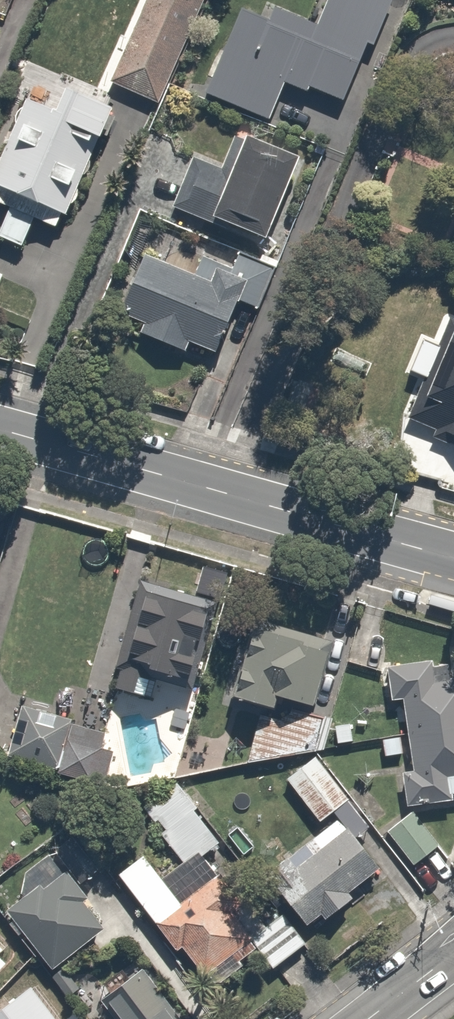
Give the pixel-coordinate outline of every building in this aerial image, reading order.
[(196,0),(140,0),(104,79),(151,100),(196,0)] [(391,0),(319,0),(310,23),(266,4),(262,15),(236,5),(199,94),(264,121),(281,81),(304,91),(306,84),(340,99),(363,45),(371,48),(391,0)] [(17,236),(25,216),(57,229),(111,100),(29,66),(0,137),(0,205),(7,208),(0,226),(0,229),(17,236)] [(187,156),(166,208),(197,221),(199,215),(256,239),(291,154),(235,131),(228,148),(219,145),(210,165),(187,156)] [(201,344),(231,267),(200,255),(191,279),(138,259),(117,312),(141,322),(137,332),(180,349),(185,338),(201,344)] [(446,324),(405,418),(453,439),(453,328),(446,324)] [(190,592),(137,582),(121,661),(114,659),(108,691),(142,697),(147,670),(191,679),(204,610),(187,606),(190,592)] [(323,641),(245,621),(226,696),(270,707),(273,694),(307,703),(323,641)] [(434,665),(432,655),(377,665),(383,701),(395,699),(401,732),(379,736),(382,754),(404,750),(407,769),(396,771),(402,807),(453,798),(453,661),(434,665)] [(64,739),(69,714),(13,703),(2,758),(85,775),(91,744),(64,739)] [(327,719),(255,709),(242,763),(320,748),(327,719)] [(368,823),(311,754),(279,781),(311,820),(323,810),(330,818),(271,868),(280,878),(268,888),(300,926),(319,910),(325,918),(350,897),(342,888),(376,860),(354,834),(368,823)] [(221,841),(175,778),(139,805),(180,862),(164,874),(146,850),(116,872),(172,949),(179,944),(206,980),(257,943),(209,877),(216,872),(202,854),(221,841)] [(436,841),(410,808),(380,832),(406,865),(436,841)] [(19,898),(7,906),(45,966),(97,933),(75,898),(82,894),(55,850),(8,880),(19,898)] [(4,956),(0,959),(0,1018),(69,1018),(73,1017),(43,974),(26,986),(4,956)] [(143,966),(97,996),(113,1018),(178,1018),(143,966)]
